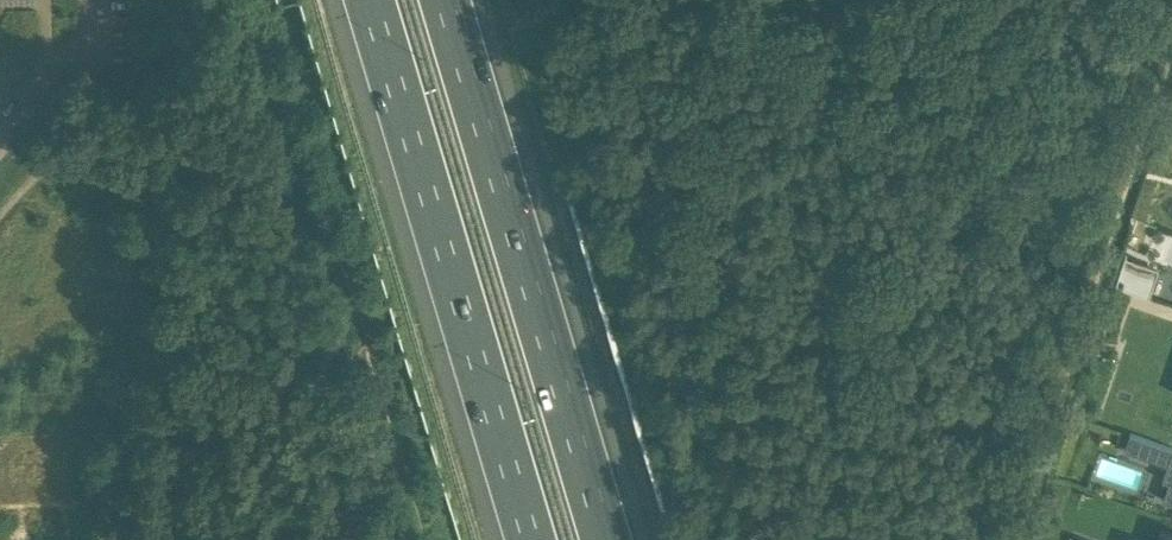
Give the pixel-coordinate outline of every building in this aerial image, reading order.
[(1125,257),(1116,287),(1150,298),(1150,295),(1147,294),(1155,272),(1156,272),(1156,270),(1126,260),(1127,258),(1125,257)] [(1130,433),(1125,449),(1145,456),(1150,440),(1130,433)] [(1171,453),(1163,479),(1169,482),(1163,500),(1171,503),(1171,453)] [(1161,528),(1157,539),(1171,539),(1171,532),(1161,528)]
